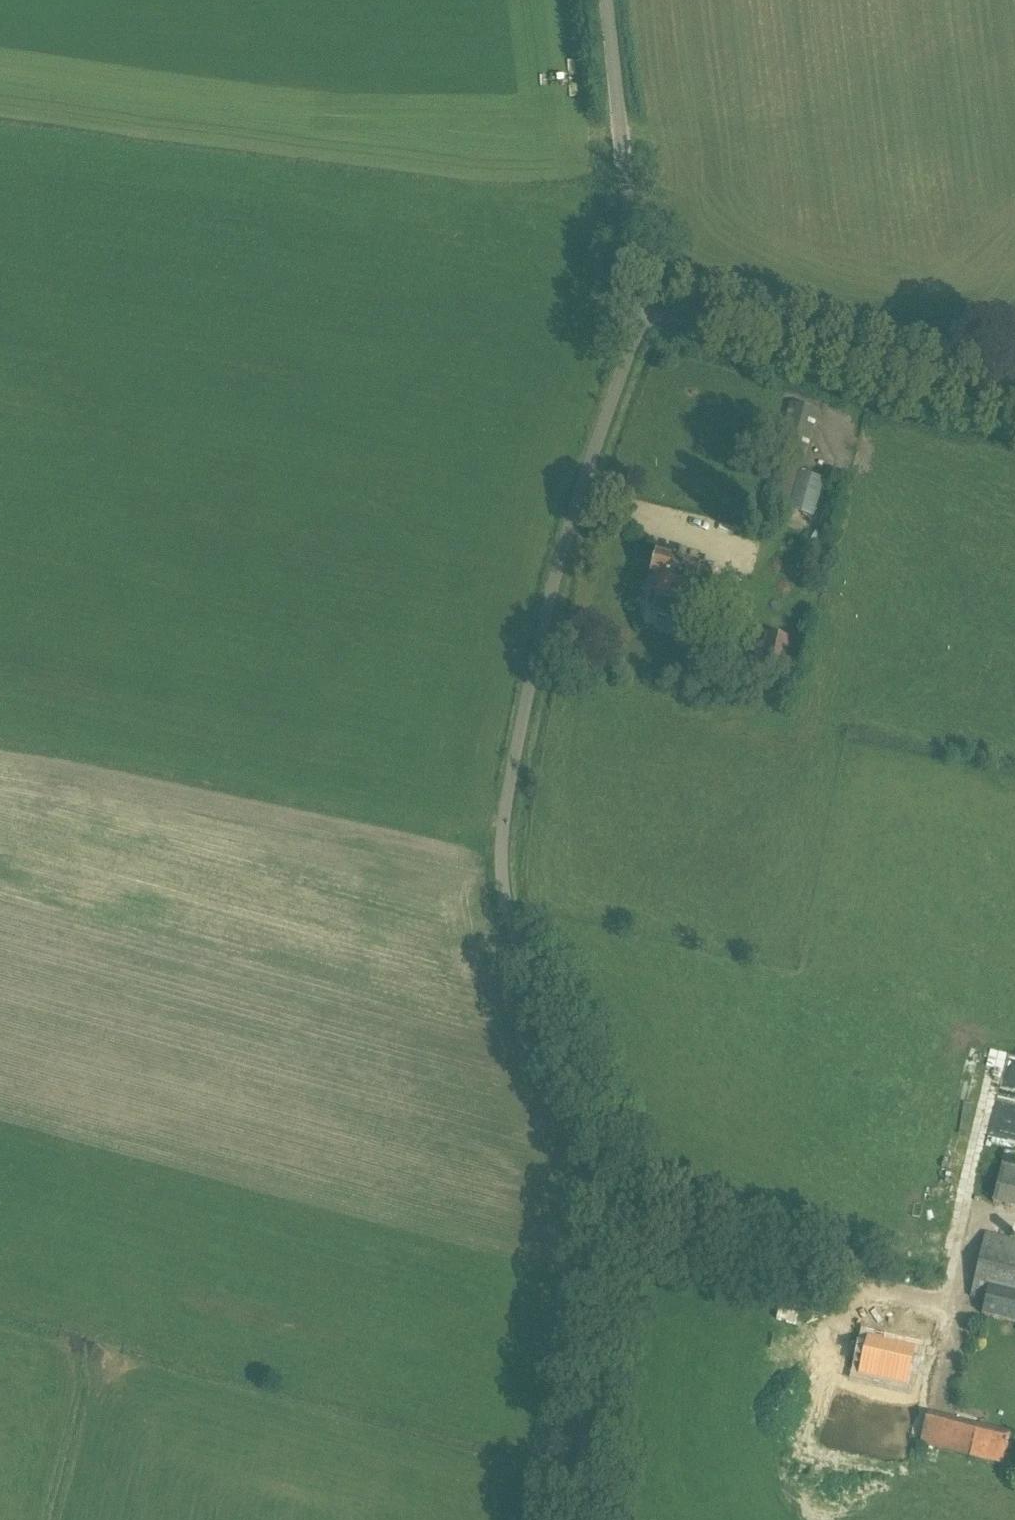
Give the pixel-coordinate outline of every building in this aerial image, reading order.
[(790,404),(759,512),(787,520),(819,412),(790,404)] [(653,613),(672,618),(676,604),(698,609),(703,587),(708,588),(713,567),(702,564),(703,563),(682,558),(680,566),(657,560),(653,578),(659,580),(654,600),(656,600),(653,613)] [(784,670),(791,641),(767,634),(758,664),(784,670)] [(1014,1208),(1014,1168),(1003,1165),(994,1203),(1014,1208)] [(987,1235),(972,1298),(986,1301),(983,1315),(1014,1322),(1014,1241),(987,1235)] [(866,1339),(858,1374),(905,1385),(913,1350),(866,1339)] [(1014,1426),(1014,1424),(949,1406),(933,1402),(925,1421),(924,1421),(918,1445),(1003,1466),(1011,1437),(1013,1438),(1014,1426)]
